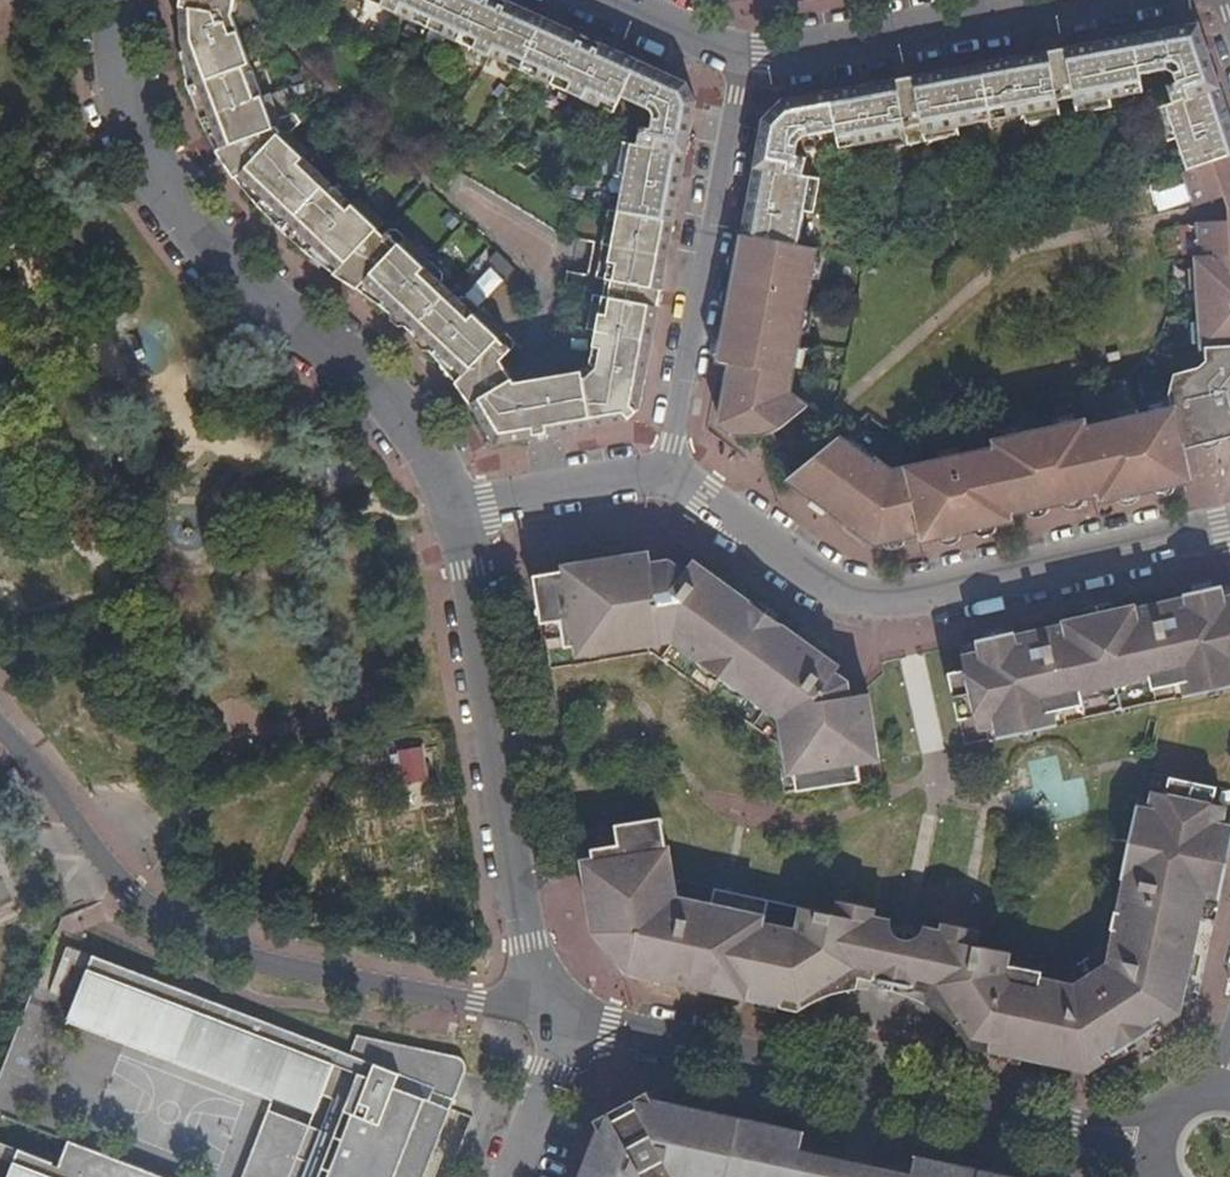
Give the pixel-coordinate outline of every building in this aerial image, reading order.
[(234,0),(183,0),(181,20),(188,17),(188,11),(231,17),(234,0)] [(674,223),(687,151),(696,102),(684,82),(504,0),(364,0),(625,119),(615,175),(625,178),(619,210),(608,208),(608,210),(618,212),(674,223)] [(261,96),(231,17),(188,11),(188,17),(181,20),(179,41),(184,61),(178,63),(204,130),(210,140),(214,148),(235,180),(268,218),(291,241),(335,274),(378,228),(382,223),(357,198),(352,204),(302,158),(308,152),(290,135),(299,123),(290,114),(280,119),(270,94),(261,96)] [(1229,155),(1229,116),(1199,24),(1058,50),(900,79),(783,101),(764,120),(756,161),(743,236),(747,236),(798,246),(804,214),(813,215),(821,180),(810,177),(814,152),(873,142),(873,151),(959,136),(957,126),(1023,114),(1025,124),(1111,108),(1109,98),(1143,93),(1138,74),(1163,70),(1173,102),(1157,108),(1168,141),(1178,138),(1188,169),(1229,155)] [(1186,174),(1196,207),(1223,198),(1229,195),(1229,155),(1188,169),(1185,171),(1186,174)] [(1165,211),(1192,204),(1187,185),(1160,192),(1165,211)] [(659,303),(674,223),(618,212),(608,210),(597,277),(607,280),(604,296),(594,294),(588,329),(598,332),(591,364),(581,371),(547,377),(557,434),(625,422),(639,406),(659,303)] [(1229,353),(1229,220),(1199,222),(1202,259),(1198,259),(1202,354),(1229,353)] [(378,228),(335,274),(344,281),(354,288),(383,259),(373,249),(385,235),(378,228)] [(442,365),(457,382),(485,352),(496,368),(502,366),(500,361),(513,348),(512,342),(468,297),(461,298),(457,301),(442,285),(442,272),(399,229),(391,229),(385,235),(373,249),(383,259),(354,288),(378,304),(421,342),(442,365)] [(720,362),(723,363),(732,366),(726,393),(720,424),(740,438),(764,436),(783,428),(808,409),(790,394),(817,250),(798,246),(747,236),(743,236),(735,278),(720,362)] [(463,392),(470,403),(511,380),(502,366),(496,368),(485,352),(457,382),(463,392)] [(1202,354),(1211,365),(1200,372),(1183,380),(1174,396),(1176,411),(1088,430),(1085,422),(997,442),(997,451),(896,473),(879,461),(875,465),(839,438),(788,480),(879,545),(921,536),(923,539),(924,542),(1014,523),(1013,519),(1013,514),(1101,495),(1102,500),(1103,502),(1193,482),(1192,480),(1185,447),(1229,435),(1229,353),(1202,354)] [(523,440),(557,434),(547,377),(514,383),(523,440)] [(496,444),(523,440),(514,383),(514,379),(511,380),(470,403),(496,444)] [(653,564),(651,553),(566,566),(567,572),(541,575),(542,605),(552,604),(555,621),(566,619),(570,646),(579,645),(599,641),(600,653),(675,642),(783,719),(792,774),(798,773),(802,790),(843,783),(840,766),(860,763),(882,759),(871,694),(853,697),(851,682),(838,672),(842,666),(697,560),(688,571),(672,561),(653,564)] [(983,652),(966,656),(969,670),(951,674),(961,720),(979,717),(983,730),(999,726),(1002,737),(1059,725),(1056,712),(1086,705),(1083,693),(1152,677),(1154,689),(1185,682),(1188,697),(1229,687),(1229,597),(1227,598),(1223,587),(1188,595),(1189,598),(1138,610),(1137,606),(1067,621),(1068,625),(1015,637),(1014,633),(980,640),(983,652)] [(552,604),(542,605),(545,622),(555,621),(552,604)] [(599,641),(579,645),(580,656),(600,653),(599,641)] [(424,748),(399,752),(404,786),(430,782),(424,748)] [(863,780),(860,763),(840,766),(843,783),(863,780)] [(960,1029),(973,1047),(991,1051),(1073,1068),(1090,1072),(1183,1011),(1186,995),(1203,918),(1213,920),(1229,838),(1229,826),(1225,825),(1229,807),(1216,805),(1220,787),(1172,778),(1169,795),(1156,793),(1153,810),(1140,808),(1125,879),(1128,880),(1121,912),(1117,912),(1114,930),(1117,931),(1115,942),(1056,981),(1038,977),(1010,971),(1012,965),(1013,953),(979,947),(982,931),(945,924),(944,931),(927,928),(924,943),(916,985),(931,989),(929,1003),(950,1019),(960,1029)] [(596,860),(585,862),(597,932),(597,934),(631,973),(802,1010),(819,1000),(842,992),(861,989),(863,975),(881,977),(890,937),(893,921),(876,917),(878,909),(841,902),(837,915),(716,889),(713,905),(672,896),(671,885),(677,884),(672,848),(668,849),(663,818),(635,823),(637,834),(620,836),(622,846),(594,850),(596,860)] [(897,981),(906,940),(890,937),(881,977),(897,981)] [(924,943),(906,940),(897,981),(916,985),(924,943)] [(381,1039),(358,1034),(350,1054),(300,1034),(93,954),(86,972),(70,1014),(69,1016),(315,1112),(321,1095),(333,1099),(321,1130),(309,1125),(300,1132),(283,1176),(421,1176),(452,1098),(454,1100),(465,1073),(458,1056),(381,1039)] [(1010,971),(1038,977),(1040,970),(1012,965),(1010,971)] [(471,1059),(458,1056),(465,1073),(471,1059)] [(652,1098),(651,1099),(599,1127),(580,1176),(877,1176),(800,1161),(806,1131),(652,1098)] [(309,1125),(268,1109),(242,1176),(283,1176),(300,1132),(309,1125)] [(69,1140),(60,1164),(19,1149),(12,1166),(8,1176),(165,1176),(69,1140)] [(981,1169),(917,1155),(912,1176),(980,1176),(981,1169)] [(981,1169),(980,1176),(1019,1176),(981,1169)]
